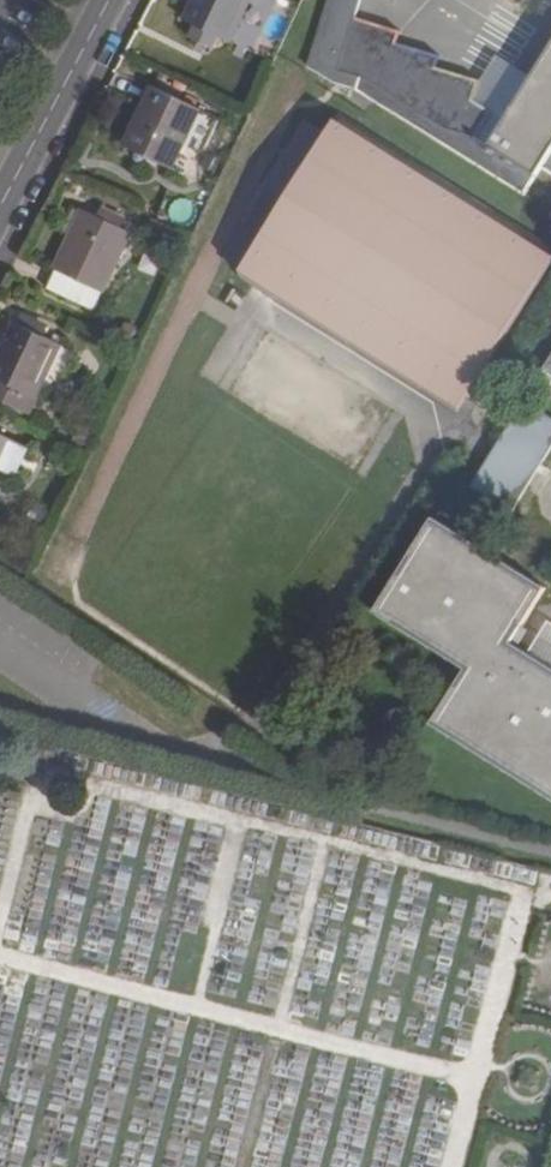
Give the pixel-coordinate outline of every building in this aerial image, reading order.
[(183,21),(196,27),(193,33),(216,44),(219,38),(231,43),(250,0),(193,0),(183,21)] [(488,152),(473,143),(495,107),(476,96),(482,76),(439,63),(443,51),(400,38),(403,26),(358,12),(361,0),(328,0),(314,50),(340,67),(362,76),(357,87),(525,192),(536,177),(497,152),(495,156),(488,152)] [(495,107),(473,143),(488,152),(491,148),(490,147),(537,73),(499,49),(482,76),(476,96),(495,107)] [(550,174),(550,50),(537,73),(490,147),(491,148),(488,152),(495,156),(497,152),(536,177),(541,168),(550,174)] [(198,108),(152,85),(125,144),(171,166),(198,108)] [(243,272),(269,289),(273,282),(461,401),(463,397),(466,399),(550,258),(337,123),(288,201),(267,188),(222,259),(243,272)] [(132,231),(85,210),(48,288),(94,311),(132,231)] [(16,323),(0,356),(0,400),(30,414),(62,345),(42,335),(46,326),(24,316),(19,324),(16,323)] [(472,489),(511,514),(550,450),(550,419),(526,403),(472,489)] [(17,478),(30,448),(0,434),(0,470),(17,478)] [(547,590),(434,519),(375,612),(468,670),(433,724),(492,761),(550,798),(550,668),(529,654),(512,644),(547,590)] [(550,621),(529,654),(550,668),(550,622),(550,621)]
